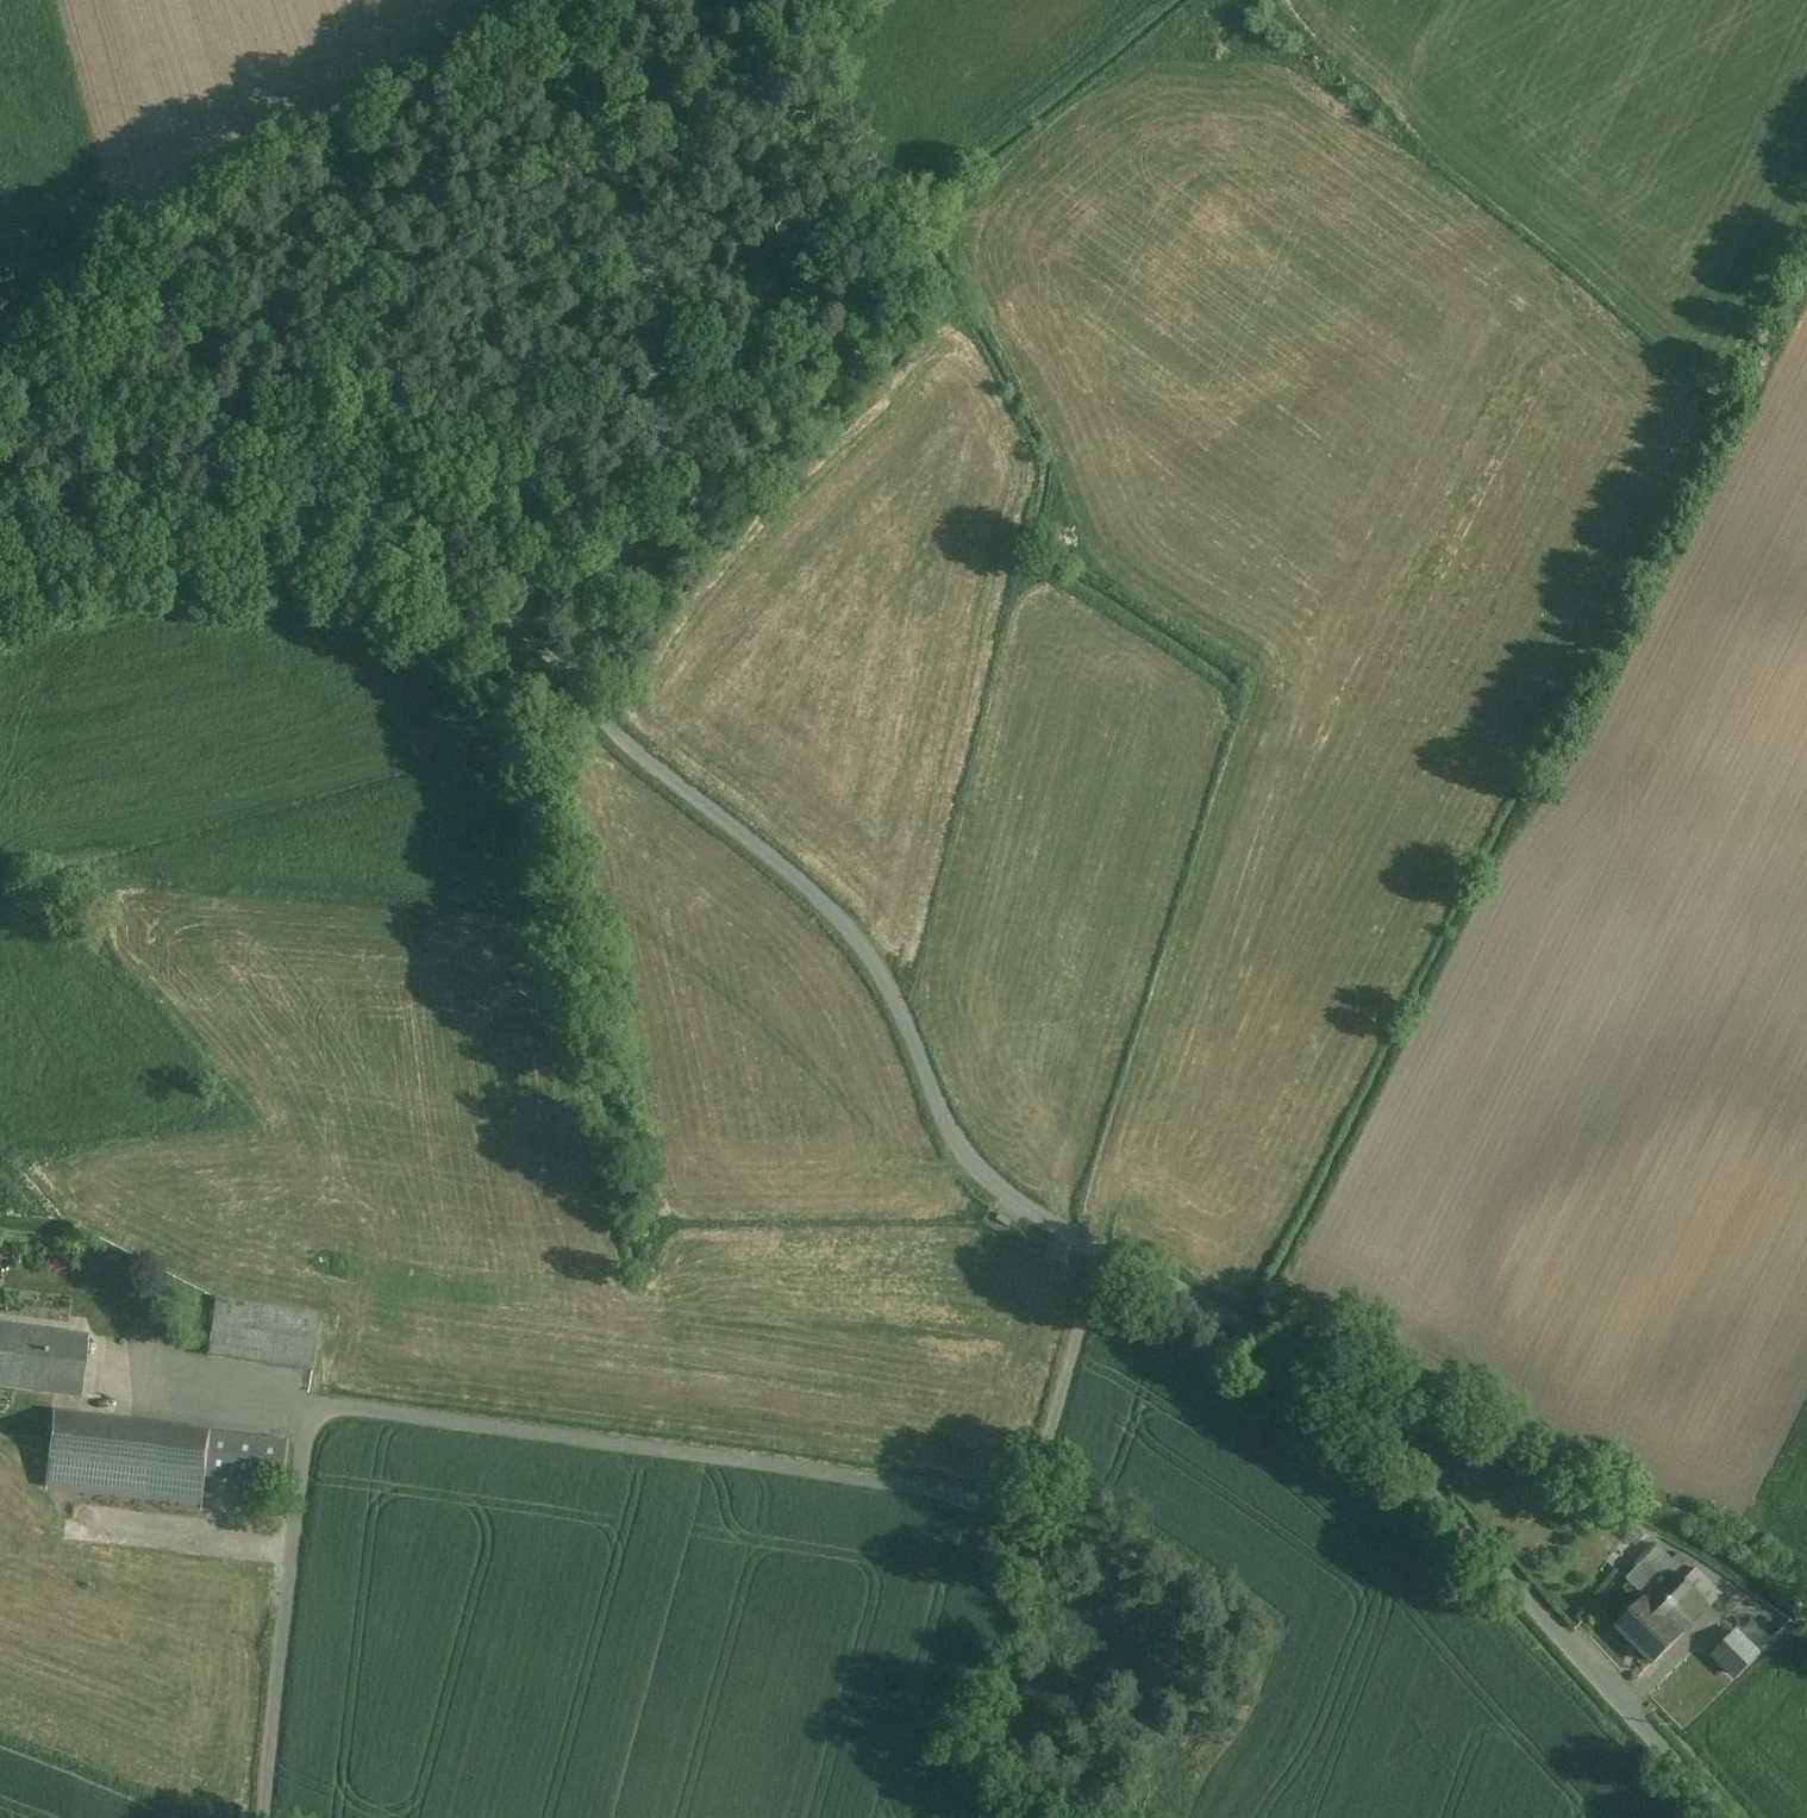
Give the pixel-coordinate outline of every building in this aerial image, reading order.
[(323,1314),(218,1298),(209,1355),(313,1372),(323,1314)] [(0,1325),(0,1386),(80,1396),(87,1336),(0,1325)] [(290,1439),(52,1410),(45,1485),(204,1504),(208,1476),(285,1485),(290,1439)] [(1645,1598),(1647,1596),(1650,1599),(1678,1572),(1670,1565),(1673,1562),(1658,1547),(1626,1579),(1645,1598)] [(1645,1598),(1617,1626),(1654,1663),(1723,1594),(1696,1569),(1685,1580),(1678,1572),(1650,1599),(1647,1596),(1645,1598)] [(1755,1623),(1739,1635),(1758,1654),(1774,1642),(1755,1623)] [(1737,1634),(1715,1655),(1735,1676),(1758,1654),(1739,1635),(1737,1634)]
